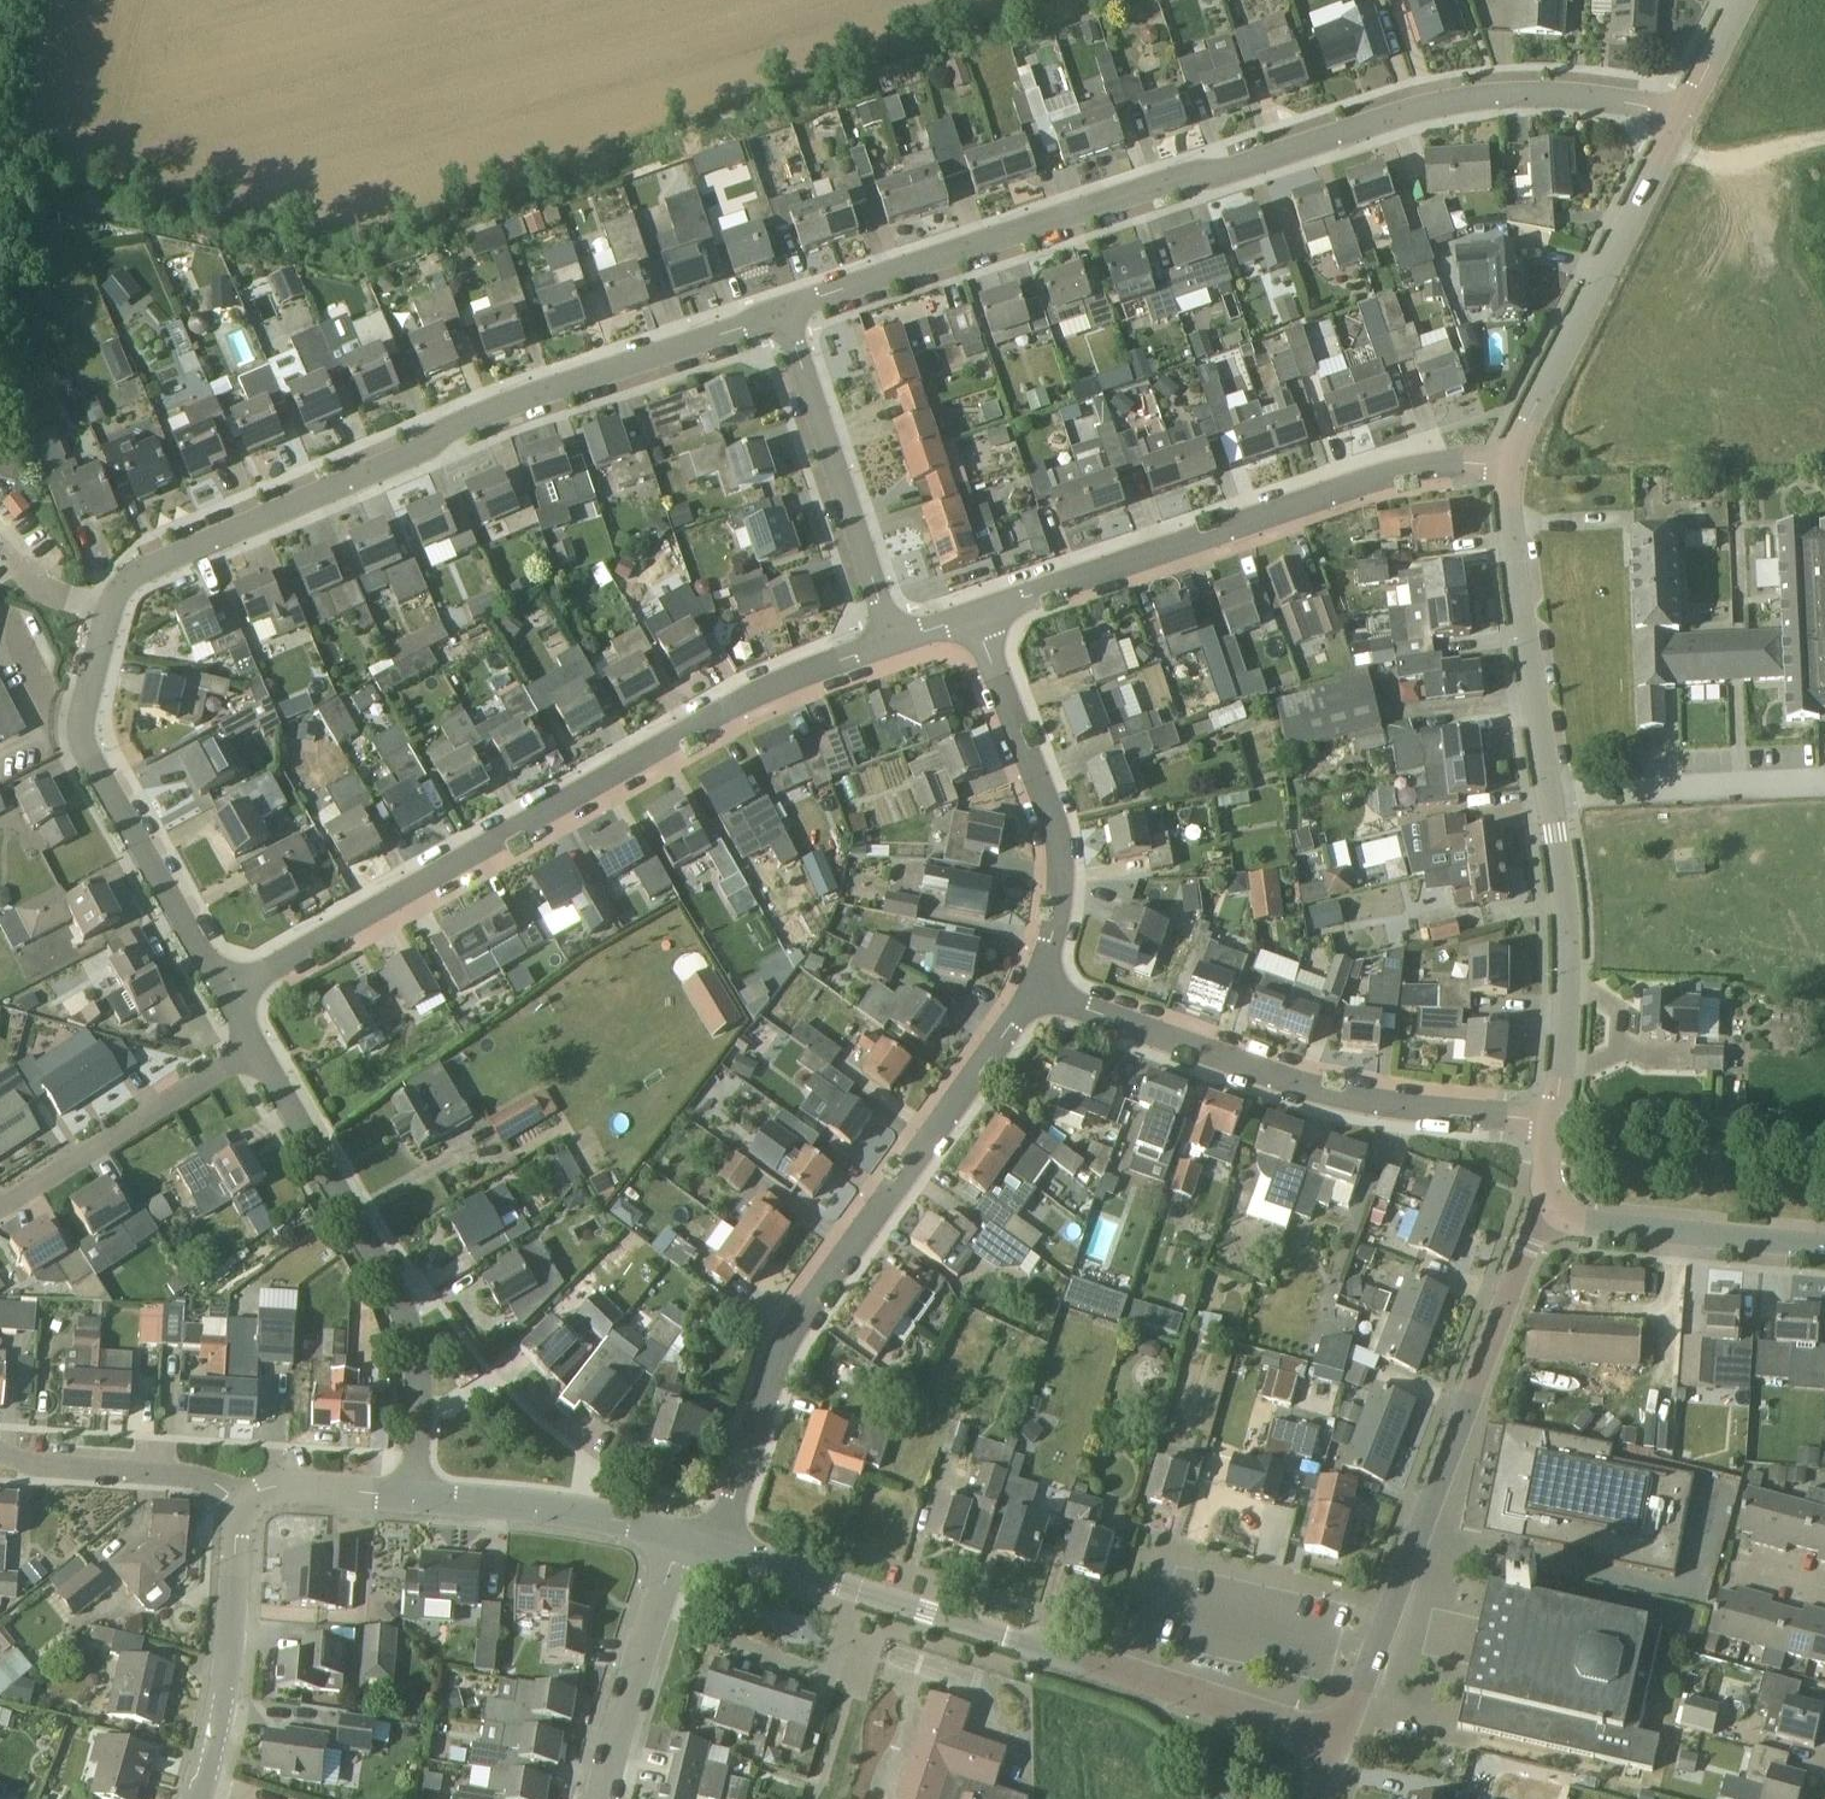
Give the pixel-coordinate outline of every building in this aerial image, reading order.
[(1453,0),(1409,0),(1425,47),(1464,34),(1453,0)] [(1514,33),(1562,36),(1564,0),(1516,0),(1514,33)] [(1594,13),(1615,14),(1613,39),(1654,41),(1657,0),(1594,0),(1594,13)] [(1373,11),(1344,21),(1344,23),(1315,32),(1328,71),(1357,61),(1360,68),(1388,59),(1373,11)] [(1096,24),(1082,28),(1087,45),(1100,40),(1096,24)] [(1307,86),(1301,70),(1287,28),(1266,35),(1262,25),(1235,34),(1246,66),(1259,61),(1272,98),(1307,86)] [(1158,40),(1158,33),(1153,28),(1145,28),(1140,33),(1140,40),(1145,46),(1153,46),(1158,40)] [(1209,52),(1179,62),(1188,89),(1202,85),(1213,117),(1248,105),(1237,70),(1241,69),(1236,54),(1213,62),(1209,52)] [(1106,86),(1119,81),(1110,53),(1096,58),(1106,86)] [(947,65),(949,71),(955,90),(971,84),(964,66),(962,60),(947,65)] [(1018,70),(1021,79),(1033,75),(1030,67),(1018,70)] [(1026,93),(1037,89),(1032,75),(1021,79),(1026,93)] [(1139,75),(1120,81),(1129,109),(1140,105),(1151,138),(1186,126),(1174,90),(1147,99),(1139,75)] [(1036,122),(1048,118),(1049,118),(1040,89),(1037,89),(1026,93),(1036,122)] [(884,96),(891,119),(905,115),(898,92),(884,96)] [(1011,98),(1021,127),(1036,122),(1026,93),(1011,98)] [(1125,146),(1109,98),(1078,108),(1095,156),(1125,146)] [(864,129),(883,123),(876,102),(858,108),(864,129)] [(1078,108),(1049,118),(1048,118),(1052,130),(1053,130),(1065,166),(1095,156),(1078,108)] [(938,123),(947,151),(961,146),(952,118),(938,123)] [(932,152),(933,155),(947,151),(938,123),(924,128),(932,152)] [(1037,175),(1025,140),(995,150),(1007,185),(1037,175)] [(700,177),(746,161),(740,143),(694,159),(700,177)] [(1531,146),(1535,207),(1506,208),(1507,224),(1556,233),(1554,200),(1571,199),(1569,163),(1573,162),(1572,144),(1531,146)] [(864,149),(851,153),(858,174),(860,181),(873,177),(864,149)] [(1007,185),(995,150),(966,160),(977,195),(1007,185)] [(1428,194),(1491,191),(1488,150),(1426,154),(1428,194)] [(950,204),(938,169),(933,155),(932,152),(903,162),(908,179),(920,214),(950,204)] [(1403,273),(1436,262),(1429,242),(1425,231),(1411,236),(1398,198),(1394,200),(1383,168),(1348,180),(1358,212),(1380,204),(1403,273)] [(841,179),(847,196),(819,206),(831,244),(860,234),(851,208),(867,202),(860,181),(858,174),(841,179)] [(889,225),(890,224),(920,214),(908,179),(877,189),(889,225)] [(1340,269),(1362,262),(1361,257),(1350,221),(1336,225),(1324,188),(1292,199),(1308,246),(1330,239),(1340,269)] [(702,253),(716,248),(697,191),(665,202),(682,254),(664,260),(676,295),(712,283),(702,253)] [(819,206),(805,210),(799,193),(785,198),(768,204),(776,229),(777,231),(794,226),(803,253),(831,244),(819,206)] [(763,234),(776,229),(768,204),(766,198),(743,206),(751,231),(724,240),(736,275),(773,263),(763,234)] [(1418,211),(1425,231),(1429,242),(1455,233),(1445,202),(1418,211)] [(547,227),(562,222),(558,210),(543,214),(547,227)] [(1269,272),(1293,264),(1283,235),(1269,239),(1259,210),(1223,222),(1234,253),(1260,244),(1269,272)] [(541,214),(525,220),(532,237),(547,231),(541,214)] [(636,268),(650,263),(634,216),(603,226),(619,273),(603,278),(616,316),(649,305),(636,268)] [(521,221),(501,228),(506,245),(527,238),(521,221)] [(507,248),(500,228),(468,239),(474,259),(491,253),(507,248)] [(1175,302),(1234,282),(1225,255),(1211,259),(1201,229),(1166,241),(1176,271),(1166,274),(1169,285),(1175,302)] [(1525,315),(1524,311),(1521,263),(1516,263),(1515,244),(1456,247),(1458,268),(1490,267),(1491,288),(1465,290),(1466,310),(1492,309),(1493,317),(1525,315)] [(1179,314),(1175,302),(1169,285),(1154,290),(1141,249),(1105,261),(1116,294),(1117,294),(1122,309),(1146,301),(1153,323),(1179,314)] [(1375,253),(1361,257),(1362,262),(1365,272),(1379,267),(1375,253)] [(1416,286),(1438,279),(1432,263),(1411,271),(1416,286)] [(587,289),(579,264),(533,280),(552,337),(586,326),(574,293),(587,289)] [(281,305),(304,295),(292,268),(269,278),(281,305)] [(1091,331),(1115,323),(1105,294),(1091,299),(1081,269),(1045,281),(1060,327),(1087,318),(1091,331)] [(102,288),(120,311),(142,292),(124,270),(102,288)] [(442,274),(432,278),(436,290),(447,286),(442,274)] [(529,312),(517,279),(502,284),(485,290),(494,317),(477,323),(489,359),(525,347),(514,317),(529,312)] [(1233,292),(1230,283),(1218,287),(1222,297),(1233,293),(1233,292)] [(1425,299),(1446,299),(1441,285),(1424,286),(1425,299)] [(213,311),(234,311),(233,287),(213,288),(213,311)] [(441,324),(458,317),(449,290),(414,305),(427,335),(411,342),(427,379),(459,365),(441,324)] [(1029,328),(1032,336),(1050,330),(1040,300),(1023,306),(1018,290),(981,302),(994,339),(1029,328)] [(39,296),(44,308),(57,303),(52,292),(39,296)] [(1429,403),(1466,390),(1449,342),(1423,351),(1414,325),(1407,327),(1395,294),(1377,301),(1389,335),(1399,365),(1415,360),(1429,403)] [(1283,326),(1300,320),(1292,298),(1275,305),(1283,326)] [(1389,335),(1377,301),(1359,307),(1371,341),(1389,335)] [(947,313),(954,335),(957,343),(982,335),(972,305),(947,313)] [(358,340),(340,348),(365,405),(400,390),(384,354),(397,349),(381,313),(352,326),(358,340)] [(64,315),(62,316),(48,321),(53,332),(68,326),(64,315)] [(903,329),(866,341),(875,370),(913,358),(937,350),(927,321),(903,329)] [(1285,332),(1292,351),(1302,379),(1319,373),(1302,326),(1285,332)] [(290,340),(310,385),(291,393),(309,434),(314,436),(325,431),(326,426),(325,423),(342,415),(327,379),(339,373),(319,328),(290,340)] [(1197,360),(1215,354),(1207,332),(1189,338),(1197,360)] [(942,347),(956,342),(954,335),(940,339),(942,347)] [(123,338),(104,344),(122,402),(141,396),(123,338)] [(985,352),(980,338),(961,344),(966,358),(985,352)] [(1127,356),(1136,382),(1148,378),(1152,376),(1147,363),(1143,351),(1127,356)] [(1281,386),(1302,379),(1292,351),(1271,359),(1281,386)] [(913,358),(875,370),(885,400),(897,396),(902,411),(928,403),(913,358)] [(1349,371),(1367,424),(1399,413),(1381,361),(1349,371)] [(285,440),(272,410),(270,404),(283,399),(269,368),(238,381),(250,408),(233,416),(250,455),(285,440)] [(1128,368),(1113,373),(1119,389),(1134,383),(1128,368)] [(1367,424),(1349,371),(1349,370),(1329,376),(1330,379),(1318,383),(1336,435),(1367,424)] [(20,403),(42,393),(35,376),(13,386),(20,403)] [(1154,389),(1169,402),(1180,389),(1164,376),(1154,389)] [(1276,455),(1258,403),(1230,412),(1220,382),(1202,388),(1208,406),(1220,439),(1234,434),(1245,466),(1276,455)] [(658,440),(682,432),(680,425),(714,413),(720,431),(755,419),(743,383),(708,394),(709,395),(699,398),(697,392),(647,408),(658,440)] [(1032,415),(1052,407),(1045,389),(1025,396),(1032,415)] [(1277,454),(1276,455),(1307,444),(1297,413),(1296,413),(1289,393),(1275,398),(1282,418),(1267,423),(1277,454)] [(1110,405),(1121,414),(1130,402),(1120,394),(1110,405)] [(82,402),(92,425),(106,419),(96,396),(82,402)] [(1092,399),(1102,427),(1113,424),(1103,396),(1092,399)] [(227,462),(225,458),(221,449),(233,444),(214,400),(185,413),(193,432),(175,439),(193,480),(213,471),(212,469),(227,462)] [(904,457),(942,445),(928,403),(902,411),(906,424),(895,428),(904,457)] [(1193,411),(1198,424),(1167,434),(1185,486),(1216,475),(1205,444),(1220,439),(1208,406),(1193,411)] [(619,489),(654,477),(651,467),(647,454),(643,442),(627,448),(620,424),(585,436),(597,470),(611,466),(619,489)] [(1100,442),(1071,451),(1076,465),(1094,517),(1125,506),(1115,476),(1129,472),(1113,424),(1096,429),(1100,442)] [(62,513),(74,508),(80,521),(95,515),(97,520),(117,511),(98,466),(79,474),(73,461),(67,463),(52,428),(30,437),(45,473),(62,513)] [(990,449),(1010,444),(1005,428),(986,434),(990,449)] [(1119,437),(1131,471),(1143,467),(1154,497),(1185,486),(1167,434),(1139,444),(1135,431),(1119,437)] [(172,482),(171,477),(156,443),(137,451),(132,438),(102,451),(118,488),(131,482),(140,502),(156,495),(154,490),(172,482)] [(969,484),(955,441),(942,445),(904,457),(914,487),(926,483),(930,497),(969,484)] [(560,444),(526,456),(537,490),(534,491),(543,518),(544,518),(544,517),(562,512),(561,508),(595,497),(586,469),(570,474),(560,444)] [(718,475),(725,496),(775,480),(764,446),(725,459),(720,444),(679,458),(688,485),(718,475)] [(661,449),(647,454),(651,467),(666,463),(661,449)] [(1094,517),(1076,465),(1048,475),(1043,462),(1026,468),(1038,502),(1052,497),(1062,528),(1094,517)] [(16,485),(15,491),(28,509),(37,504),(24,472),(0,467),(0,480),(16,485)] [(515,506),(502,475),(469,490),(485,527),(504,519),(512,538),(540,526),(530,497),(528,498),(529,500),(515,506)] [(933,544),(994,524),(987,506),(978,509),(969,484),(930,497),(935,511),(923,515),(933,544)] [(1026,510),(1032,498),(1015,490),(1009,502),(1026,510)] [(18,520),(29,512),(19,498),(7,507),(18,520)] [(777,518),(771,500),(729,514),(735,532),(745,529),(758,566),(799,553),(792,531),(789,532),(784,516),(777,518)] [(456,555),(477,546),(459,505),(445,511),(441,501),(409,515),(411,520),(425,551),(450,540),(456,555)] [(673,530),(690,524),(684,506),(667,511),(673,530)] [(1381,540),(1402,538),(1401,532),(1415,530),(1417,545),(1454,540),(1450,508),(1378,517),(1381,540)] [(658,541),(669,528),(656,517),(645,529),(658,541)] [(1377,520),(1364,522),(1365,533),(1379,531),(1377,520)] [(994,524),(933,544),(943,574),(979,562),(979,561),(1003,553),(994,524)] [(1743,635),(1745,681),(1785,680),(1787,722),(1820,720),(1820,719),(1824,718),(1824,525),(1820,525),(1820,527),(1810,527),(1810,525),(1778,527),(1783,633),(1743,635)] [(398,604),(428,591),(415,562),(403,567),(387,530),(385,526),(352,540),(354,544),(369,579),(385,573),(398,604)] [(1636,532),(1632,532),(1641,729),(1664,728),(1662,689),(1675,688),(1675,685),(1726,682),(1724,636),(1677,638),(1677,634),(1679,633),(1674,532),(1637,533),(1636,532)] [(1715,533),(1705,533),(1706,548),(1716,548),(1715,533)] [(1050,555),(1044,537),(1029,542),(1035,561),(1050,555)] [(555,548),(561,567),(577,562),(571,543),(555,548)] [(1383,560),(1400,557),(1398,544),(1381,547),(1383,560)] [(296,564),(312,601),(327,595),(338,618),(366,606),(352,576),(340,581),(327,550),(296,564)] [(1388,561),(1357,565),(1360,587),(1391,584),(1388,561)] [(1269,573),(1270,577),(1273,586),(1265,589),(1274,613),(1282,610),(1295,646),(1310,640),(1327,638),(1342,632),(1329,599),(1314,604),(1299,562),(1269,573)] [(1414,608),(1466,601),(1462,567),(1399,575),(1401,590),(1411,588),(1414,608)] [(731,589),(764,578),(761,571),(743,577),(742,574),(727,578),(731,589)] [(277,638),(307,625),(290,587),(277,592),(270,575),(237,590),(253,627),(269,620),(277,638)] [(740,617),(776,606),(783,626),(819,614),(808,580),(769,593),(764,578),(731,589),(740,617)] [(517,600),(534,592),(528,579),(511,587),(517,600)] [(1246,581),(1215,592),(1231,640),(1261,629),(1265,638),(1279,633),(1272,614),(1274,613),(1265,589),(1265,588),(1250,593),(1246,581)] [(711,661),(691,625),(705,617),(696,601),(688,586),(658,603),(676,634),(659,643),(679,679),(711,661)] [(474,620),(502,608),(496,593),(468,605),(474,620)] [(715,614),(710,596),(696,601),(705,617),(715,614)] [(1155,612),(1171,659),(1200,649),(1203,648),(1187,601),(1155,612)] [(1408,644),(1394,646),(1396,660),(1431,656),(1429,641),(1470,635),(1466,601),(1414,608),(1406,609),(1408,644)] [(216,659),(228,653),(246,645),(236,621),(219,628),(208,602),(177,616),(193,652),(210,644),(216,659)] [(367,608),(354,614),(360,630),(374,624),(367,608)] [(512,643),(523,628),(508,616),(496,631),(512,643)] [(429,648),(430,649),(449,639),(441,623),(386,652),(389,659),(394,667),(429,648)] [(624,668),(607,677),(625,709),(658,690),(641,660),(653,653),(640,629),(611,645),(624,668)] [(1058,679),(1090,668),(1096,686),(1127,675),(1115,638),(1086,648),(1082,637),(1048,648),(1049,652),(1044,653),(1049,666),(1053,665),(1058,679)] [(1367,643),(1371,668),(1397,663),(1396,660),(1394,646),(1393,639),(1367,643)] [(1247,676),(1235,640),(1219,645),(1226,667),(1231,682),(1247,676)] [(1208,673),(1226,667),(1219,645),(1218,643),(1203,648),(1200,649),(1208,673)] [(1154,654),(1144,646),(1143,644),(1134,654),(1146,664),(1154,654)] [(247,646),(228,654),(239,678),(257,670),(247,646)] [(438,666),(430,649),(429,648),(394,667),(373,678),(383,696),(438,666)] [(525,692),(538,714),(538,715),(556,706),(574,738),(603,722),(586,691),(598,685),(578,649),(556,661),(562,671),(525,692)] [(1443,655),(1431,656),(1396,660),(1397,663),(1399,680),(1425,677),(1428,702),(1447,699),(1447,700),(1484,696),(1481,665),(1463,667),(1462,661),(1444,663),(1443,655)] [(369,670),(373,678),(394,667),(389,659),(369,670)] [(1226,667),(1208,673),(1215,694),(1233,688),(1231,682),(1226,667)] [(142,715),(194,727),(202,720),(207,696),(226,700),(230,683),(183,672),(180,686),(150,679),(142,715)] [(1247,676),(1231,682),(1233,688),(1237,702),(1255,697),(1247,676)] [(261,679),(248,685),(256,703),(269,697),(261,679)] [(1351,734),(1382,726),(1371,679),(1276,705),(1288,751),(1351,734)] [(919,730),(924,728),(929,742),(951,734),(946,721),(953,718),(941,684),(892,700),(890,693),(871,700),(879,724),(895,718),(913,712),(919,730)] [(373,687),(352,699),(361,714),(382,702),(373,687)] [(538,714),(525,692),(522,687),(499,700),(507,714),(485,727),(511,774),(545,754),(527,722),(538,715),(538,714)] [(20,731),(0,693),(0,741),(20,731)] [(1117,693),(1100,699),(1100,698),(1066,712),(1078,743),(1115,728),(1121,743),(1162,727),(1157,713),(1129,723),(1117,693)] [(217,726),(225,741),(226,743),(258,726),(264,737),(282,728),(269,698),(217,726)] [(319,710),(336,739),(356,728),(339,698),(319,710)] [(284,722),(298,716),(291,702),(278,708),(284,722)] [(1207,715),(1213,733),(1247,720),(1240,703),(1207,715)] [(449,743),(429,755),(455,800),(457,805),(490,786),(487,782),(471,753),(484,746),(465,713),(440,728),(449,743)] [(299,725),(297,741),(316,743),(318,727),(299,725)] [(1181,746),(1174,726),(1163,730),(1162,727),(1121,743),(1127,758),(1089,772),(1102,805),(1114,801),(1115,803),(1119,801),(1119,799),(1137,792),(1128,769),(1134,767),(1132,764),(1181,746)] [(1356,753),(1386,745),(1382,726),(1351,734),(1356,753)] [(1398,777),(1426,770),(1482,763),(1479,732),(1462,734),(1461,727),(1421,732),(1422,736),(1417,737),(1417,733),(1393,740),(1398,777)] [(836,731),(815,740),(831,778),(852,769),(836,731)] [(831,778),(815,740),(795,748),(789,734),(756,748),(775,795),(813,779),(818,789),(833,782),(831,778)] [(913,785),(925,814),(945,806),(940,792),(983,775),(970,741),(938,753),(946,772),(913,785)] [(202,796),(236,778),(218,745),(184,763),(202,796)] [(382,761),(399,791),(383,800),(404,835),(434,818),(415,785),(427,779),(408,746),(382,761)] [(1458,798),(1486,794),(1482,763),(1426,770),(1428,790),(1419,791),(1421,808),(1459,804),(1458,798)] [(776,850),(790,843),(765,795),(754,801),(734,767),(701,786),(727,832),(743,823),(752,839),(766,831),(776,850)] [(335,806),(323,812),(321,819),(349,867),(381,849),(359,811),(373,803),(355,773),(326,790),(335,806)] [(268,841),(258,822),(287,806),(270,774),(240,790),(249,806),(217,824),(236,858),(268,841)] [(14,797),(33,833),(40,829),(52,850),(75,838),(64,816),(46,781),(14,797)] [(1303,781),(1294,783),(1298,799),(1313,796),(1311,786),(1303,781)] [(1250,804),(1249,794),(1216,799),(1217,810),(1250,804)] [(708,855),(725,885),(719,888),(727,902),(748,890),(722,843),(710,850),(680,798),(649,815),(668,849),(664,851),(674,870),(692,860),(693,863),(708,855)] [(949,849),(985,856),(985,852),(999,854),(1005,824),(954,814),(950,833),(927,828),(921,858),(946,863),(949,849)] [(304,817),(296,821),(301,832),(309,828),(304,817)] [(854,834),(868,830),(864,817),(850,822),(854,834)] [(1452,870),(1504,864),(1500,828),(1466,832),(1465,817),(1424,822),(1429,858),(1450,856),(1452,870)] [(1149,855),(1151,871),(1174,866),(1168,835),(1149,839),(1146,820),(1110,827),(1116,861),(1149,855)] [(672,887),(656,858),(644,864),(625,829),(591,849),(611,883),(633,871),(650,900),(672,887)] [(1298,855),(1314,850),(1309,830),(1293,834),(1298,855)] [(299,838),(267,855),(275,869),(249,883),(267,915),(298,897),(290,882),(315,868),(299,838)] [(1334,867),(1353,865),(1350,843),(1331,845),(1334,867)] [(589,938),(618,922),(598,887),(586,893),(568,862),(535,881),(555,917),(571,907),(589,938)] [(71,882),(76,895),(112,882),(127,922),(139,917),(119,864),(71,882)] [(1504,864),(1452,870),(1456,905),(1475,903),(1475,904),(1508,900),(1504,864)] [(922,890),(949,895),(946,912),(985,920),(992,886),(953,878),(953,874),(927,869),(922,890)] [(1329,897),(1351,892),(1346,869),(1322,874),(1324,883),(1327,898),(1329,897)] [(1275,874),(1249,878),(1255,922),(1282,919),(1275,874)] [(1329,900),(1329,897),(1327,898),(1324,883),(1300,888),(1303,906),(1329,900)] [(101,886),(97,889),(67,904),(60,889),(16,913),(31,942),(70,922),(81,943),(120,923),(101,886)] [(1184,904),(1200,902),(1198,886),(1182,888),(1184,904)] [(888,894),(884,916),(917,922),(921,900),(888,894)] [(471,917),(499,968),(526,953),(543,943),(523,910),(508,919),(498,902),(471,917)] [(1314,932),(1338,925),(1332,902),(1308,908),(1314,932)] [(1098,960),(1152,979),(1170,928),(1125,912),(1118,933),(1109,930),(1098,960)] [(499,968),(471,917),(443,933),(457,957),(443,964),(459,992),(471,985),(499,968)] [(1427,927),(1432,944),(1460,937),(1455,919),(1427,927)] [(1211,927),(1200,923),(1177,986),(1193,992),(1190,1001),(1223,1013),(1234,981),(1239,982),(1248,958),(1210,944),(1212,937),(1208,935),(1211,927)] [(980,947),(941,939),(942,935),(915,929),(910,952),(937,957),(934,973),(973,981),(980,947)] [(110,947),(117,959),(118,961),(105,968),(120,995),(126,992),(154,976),(147,963),(155,959),(146,943),(141,945),(134,933),(110,947)] [(904,949),(878,936),(870,954),(896,966),(904,949)] [(569,960),(582,953),(578,946),(570,944),(562,949),(569,960)] [(399,988),(412,1010),(441,994),(416,952),(378,975),(390,994),(399,988)] [(799,952),(787,958),(794,971),(804,960),(799,952)] [(896,966),(870,954),(862,971),(888,983),(896,966)] [(1279,1032),(1295,986),(1302,968),(1262,954),(1255,972),(1265,975),(1248,1022),(1278,1033),(1279,1032)] [(826,961),(811,955),(805,970),(820,975),(826,961)] [(1398,1008),(1400,989),(1404,955),(1386,960),(1383,981),(1371,980),(1367,1016),(1348,1014),(1345,1048),(1379,1051),(1382,1017),(1397,1019),(1398,1008)] [(1439,990),(1400,989),(1398,1008),(1421,1009),(1465,1010),(1471,1010),(1471,995),(1508,995),(1508,955),(1471,955),(1471,983),(1439,983),(1439,990)] [(1337,958),(1323,996),(1295,986),(1279,1032),(1278,1033),(1310,1044),(1327,998),(1340,1003),(1349,979),(1354,965),(1337,958)] [(1364,962),(1354,965),(1349,979),(1357,982),(1364,962)] [(126,992),(120,995),(102,1005),(109,1016),(115,1013),(122,1025),(138,1015),(139,1017),(157,1007),(170,1031),(190,1019),(168,981),(160,986),(154,976),(126,992)] [(368,1007),(380,1000),(368,980),(324,1006),(348,1047),(381,1029),(368,1007)] [(761,983),(739,996),(748,1009),(769,996),(761,983)] [(946,1016),(917,995),(908,1007),(877,985),(858,1011),(882,1029),(889,1020),(924,1046),(946,1016)] [(19,1001),(25,1013),(38,1006),(31,994),(19,1001)] [(715,1036),(740,1021),(725,996),(700,1011),(715,1036)] [(1677,1041),(1677,1040),(1701,1041),(1703,1000),(1679,999),(1679,998),(1645,996),(1643,1039),(1677,1041)] [(101,1021),(94,1009),(69,1023),(70,1024),(86,1029),(101,1021)] [(1464,1028),(1465,1010),(1421,1009),(1418,1040),(1469,1044),(1467,1064),(1504,1068),(1507,1032),(1464,1028)] [(465,1035),(478,1028),(474,1021),(466,1019),(458,1024),(465,1035)] [(806,1051),(830,1068),(841,1052),(803,1023),(791,1040),(806,1051)] [(859,1046),(874,1057),(864,1072),(891,1092),(912,1063),(884,1043),(883,1045),(868,1034),(859,1046)] [(744,1055),(752,1045),(743,1038),(735,1047),(744,1055)] [(99,1043),(46,1078),(32,1057),(13,1069),(34,1101),(46,1093),(61,1117),(121,1077),(99,1043)] [(1695,1049),(1695,1070),(1724,1070),(1724,1050),(1695,1049)] [(806,1090),(831,1108),(820,1123),(852,1146),(873,1117),(841,1094),(840,1095),(820,1081),(830,1068),(806,1051),(797,1064),(815,1077),(806,1090)] [(730,1072),(747,1080),(751,1071),(755,1063),(738,1055),(730,1072)] [(1051,1087),(1056,1089),(1050,1107),(1085,1120),(1087,1115),(1107,1122),(1117,1094),(1097,1087),(1103,1070),(1063,1055),(1051,1087)] [(22,1109),(34,1101),(13,1069),(0,1078),(0,1157),(37,1132),(22,1109)] [(1145,1155),(1171,1164),(1185,1123),(1177,1121),(1188,1090),(1151,1076),(1140,1107),(1159,1114),(1145,1155)] [(432,1123),(413,1093),(394,1105),(403,1120),(394,1126),(403,1141),(412,1135),(421,1150),(425,1148),(473,1119),(464,1104),(432,1123)] [(505,1142),(547,1119),(536,1098),(492,1122),(504,1144),(505,1143),(505,1142)] [(1224,1162),(1243,1109),(1238,1108),(1239,1105),(1238,1102),(1229,1099),(1225,1101),(1225,1103),(1211,1098),(1192,1150),(1224,1162)] [(816,1137),(783,1113),(762,1142),(797,1167),(788,1180),(814,1199),(834,1171),(806,1151),(816,1137)] [(1710,1131),(1731,1132),(1732,1119),(1710,1118),(1710,1131)] [(1273,1184),(1266,1206),(1292,1215),(1304,1180),(1288,1175),(1304,1131),(1270,1119),(1257,1156),(1259,1157),(1258,1159),(1258,1161),(1258,1163),(1258,1165),(1258,1168),(1259,1170),(1259,1172),(1260,1174),(1261,1175),(1263,1177),(1264,1179),(1266,1180),(1267,1182),(1269,1183),(1271,1184),(1273,1184)] [(1078,1174),(1084,1166),(1062,1149),(1052,1161),(998,1123),(979,1150),(1008,1170),(1033,1188),(1050,1164),(1072,1179),(1078,1174)] [(1348,1207),(1361,1171),(1365,1172),(1366,1168),(1362,1167),(1367,1153),(1365,1153),(1366,1150),(1364,1147),(1355,1144),(1352,1146),(1351,1148),(1333,1142),(1328,1156),(1314,1151),(1304,1180),(1292,1215),(1311,1222),(1317,1205),(1329,1209),(1332,1201),(1348,1207)] [(1092,1144),(1084,1166),(1093,1173),(1102,1180),(1105,1174),(1113,1152),(1092,1144)] [(258,1203),(251,1190),(263,1183),(243,1149),(208,1170),(200,1156),(176,1170),(192,1199),(219,1184),(229,1203),(237,1215),(258,1203)] [(1017,1198),(998,1185),(1008,1170),(979,1150),(960,1177),(987,1196),(975,1214),(994,1228),(1002,1233),(1015,1215),(1009,1210),(1017,1198)] [(755,1169),(736,1155),(730,1151),(717,1171),(722,1174),(718,1179),(740,1194),(757,1171),(755,1169)] [(1631,1164),(1633,1158),(1630,1152),(1623,1151),(1612,1157),(1612,1156),(1610,1157),(1620,1172),(1621,1172),(1620,1170),(1631,1164)] [(1432,1163),(1417,1158),(1415,1163),(1430,1168),(1432,1163)] [(582,1176),(575,1164),(564,1170),(571,1182),(582,1176)] [(1192,1200),(1202,1170),(1182,1164),(1172,1194),(1192,1200)] [(1087,1181),(1093,1173),(1084,1166),(1078,1174),(1087,1181)] [(1387,1167),(1375,1198),(1390,1203),(1401,1172),(1387,1167)] [(1425,1206),(1465,1222),(1480,1183),(1440,1167),(1425,1206)] [(604,1208),(614,1194),(603,1174),(590,1181),(604,1208)] [(133,1249),(158,1233),(141,1206),(126,1216),(106,1184),(71,1207),(101,1253),(125,1237),(133,1249)] [(469,1252),(473,1250),(479,1262),(530,1232),(505,1186),(463,1209),(467,1216),(453,1224),(469,1252)] [(583,1189),(573,1196),(581,1207),(590,1200),(583,1189)] [(749,1208),(755,1212),(739,1234),(771,1257),(791,1229),(776,1219),(784,1208),(761,1191),(749,1208)] [(1103,1201),(1106,1194),(1099,1191),(1096,1199),(1103,1201)] [(143,1207),(155,1227),(169,1218),(157,1198),(143,1207)] [(1449,1262),(1450,1261),(1465,1222),(1425,1206),(1409,1247),(1449,1262)] [(274,1228),(261,1207),(246,1215),(259,1239),(274,1228)] [(974,1256),(972,1254),(980,1242),(984,1237),(953,1215),(944,1228),(930,1218),(912,1244),(958,1278),(974,1256)] [(112,1305),(77,1249),(66,1256),(45,1223),(10,1244),(33,1278),(54,1264),(78,1302),(112,1305)] [(287,1233),(281,1225),(280,1225),(273,1230),(279,1239),(287,1233)] [(980,1242),(1019,1270),(1031,1254),(1002,1233),(994,1228),(986,1239),(984,1237),(980,1242)] [(706,1268),(729,1285),(737,1274),(752,1285),(771,1257),(739,1234),(721,1259),(715,1255),(706,1268)] [(699,1250),(679,1236),(665,1255),(684,1269),(699,1250)] [(502,1309),(510,1305),(522,1324),(562,1284),(539,1243),(498,1267),(501,1273),(486,1282),(502,1309)] [(1371,1265),(1376,1252),(1362,1246),(1356,1260),(1371,1265)] [(1264,1281),(1268,1267),(1245,1260),(1241,1275),(1264,1281)] [(903,1280),(892,1272),(874,1298),(906,1320),(915,1327),(936,1299),(947,1284),(937,1277),(933,1283),(911,1268),(903,1280)] [(181,1277),(168,1286),(174,1296),(188,1287),(181,1277)] [(1448,1293),(1408,1277),(1392,1317),(1432,1333),(1448,1293)] [(1347,1299),(1362,1298),(1361,1279),(1346,1280),(1347,1299)] [(1379,1308),(1382,1289),(1366,1286),(1362,1305),(1379,1308)] [(1129,1298),(1101,1289),(1092,1313),(1120,1323),(1129,1298)] [(591,1334),(604,1347),(621,1325),(625,1320),(601,1295),(576,1319),(577,1320),(564,1333),(554,1322),(526,1349),(550,1373),(560,1383),(582,1359),(574,1351),(591,1334)] [(906,1320),(874,1298),(856,1323),(867,1331),(858,1343),(879,1358),(906,1320)] [(176,1308),(185,1308),(185,1300),(176,1300),(176,1308)] [(1683,1384),(1718,1386),(1721,1345),(1739,1346),(1742,1305),(1706,1303),(1702,1348),(1685,1347),(1683,1384)] [(16,1332),(19,1304),(0,1304),(0,1331),(16,1332)] [(164,1311),(162,1346),(182,1348),(185,1308),(176,1308),(164,1307),(164,1311)] [(1370,1348),(1381,1311),(1366,1307),(1355,1343),(1370,1348)] [(1790,1384),(1791,1365),(1815,1367),(1819,1311),(1797,1309),(1796,1313),(1780,1312),(1777,1351),(1759,1349),(1757,1382),(1790,1384)] [(162,1346),(164,1311),(141,1310),(139,1345),(162,1346)] [(259,1313),(256,1363),(294,1366),(297,1315),(259,1313)] [(1184,1318),(1168,1313),(1162,1331),(1178,1336),(1184,1318)] [(1199,1332),(1212,1336),(1218,1317),(1204,1313),(1199,1332)] [(656,1370),(667,1354),(683,1330),(661,1316),(644,1343),(621,1325),(604,1347),(561,1402),(575,1413),(582,1405),(606,1424),(645,1375),(643,1373),(650,1365),(656,1370)] [(1432,1333),(1392,1317),(1385,1336),(1377,1357),(1417,1372),(1432,1333)] [(87,1376),(65,1374),(64,1374),(62,1413),(95,1415),(99,1353),(101,1319),(79,1318),(79,1331),(75,1331),(74,1351),(80,1351),(79,1368),(88,1369),(87,1376)] [(1656,1328),(1530,1321),(1529,1321),(1527,1359),(1640,1366),(1641,1364),(1654,1364),(1656,1328)] [(335,1358),(345,1358),(347,1333),(325,1331),(323,1357),(335,1358)] [(1323,1341),(1314,1366),(1345,1374),(1353,1340),(1341,1337),(1323,1341)] [(190,1383),(188,1421),(221,1423),(227,1340),(202,1338),(201,1360),(211,1360),(210,1376),(215,1377),(214,1384),(190,1383)] [(227,1340),(221,1423),(255,1425),(257,1387),(231,1385),(232,1374),(248,1375),(249,1363),(251,1363),(252,1342),(227,1340)] [(1153,1359),(1159,1356),(1161,1350),(1157,1344),(1147,1341),(1141,1343),(1139,1349),(1142,1355),(1153,1359)] [(1260,1368),(1267,1370),(1279,1373),(1283,1357),(1264,1352),(1260,1368)] [(131,1379),(107,1377),(108,1370),(111,1370),(112,1354),(99,1353),(95,1415),(128,1417),(131,1379)] [(1283,1357),(1279,1373),(1297,1378),(1305,1380),(1309,1365),(1283,1357)] [(346,1372),(346,1358),(345,1358),(335,1358),(333,1371),(331,1371),(330,1391),(317,1390),(314,1429),(343,1431),(346,1372)] [(668,1405),(657,1440),(656,1444),(671,1449),(670,1452),(681,1455),(682,1452),(687,1454),(692,1438),(708,1443),(715,1419),(679,1408),(684,1391),(675,1388),(680,1372),(662,1366),(652,1384),(660,1386),(655,1401),(668,1405)] [(908,1389),(917,1376),(906,1369),(897,1382),(908,1389)] [(1267,1370),(1259,1398),(1291,1407),(1297,1378),(1279,1373),(1267,1370)] [(346,1372),(343,1431),(372,1433),(374,1394),(359,1393),(360,1373),(346,1372)] [(1336,1373),(1333,1384),(1342,1386),(1344,1379),(1344,1375),(1336,1373)] [(1360,1427),(1400,1442),(1415,1403),(1375,1387),(1360,1427)] [(1361,1413),(1343,1406),(1338,1418),(1357,1425),(1361,1413)] [(822,1486),(824,1479),(855,1490),(859,1477),(862,1478),(865,1467),(879,1471),(892,1431),(867,1423),(860,1445),(851,1442),(848,1452),(841,1450),(848,1426),(818,1416),(798,1478),(822,1486)] [(1032,1445),(1044,1432),(1032,1421),(1020,1434),(1032,1445)] [(1288,1453),(1313,1460),(1321,1432),(1300,1426),(1298,1430),(1274,1423),(1264,1460),(1261,1459),(1251,1498),(1276,1505),(1286,1466),(1285,1465),(1288,1453)] [(1355,1430),(1340,1424),(1334,1439),(1349,1445),(1355,1430)] [(954,1426),(950,1438),(945,1455),(959,1459),(965,1442),(968,1430),(954,1426)] [(1614,1448),(1505,1426),(1502,1443),(1504,1444),(1490,1518),(1503,1520),(1500,1534),(1521,1538),(1520,1541),(1602,1557),(1601,1563),(1675,1578),(1695,1477),(1611,1461),(1614,1448)] [(1344,1467),(1384,1482),(1400,1442),(1360,1427),(1344,1467)] [(1636,1431),(1623,1429),(1622,1445),(1634,1446),(1636,1431)] [(995,1517),(1015,1457),(1019,1442),(1008,1438),(1005,1447),(980,1439),(972,1466),(983,1469),(971,1505),(942,1495),(929,1536),(983,1553),(995,1517)] [(1693,1452),(1680,1449),(1676,1461),(1690,1464),(1693,1452)] [(1820,1451),(1799,1449),(1798,1466),(1819,1468),(1820,1451)] [(1185,1484),(1199,1488),(1206,1462),(1180,1455),(1177,1465),(1160,1460),(1148,1501),(1178,1509),(1185,1484)] [(1015,1457),(995,1517),(1008,1521),(998,1553),(1018,1559),(1019,1555),(1037,1561),(1048,1526),(1029,1520),(1039,1488),(1018,1482),(1025,1460),(1015,1457)] [(1787,1470),(1770,1468),(1769,1483),(1786,1484),(1787,1470)] [(1804,1471),(1788,1469),(1787,1484),(1803,1485),(1804,1471)] [(1752,1534),(1749,1541),(1767,1546),(1780,1497),(1757,1491),(1762,1475),(1752,1472),(1747,1489),(1747,1488),(1736,1530),(1752,1534)] [(1338,1559),(1349,1515),(1356,1487),(1323,1479),(1306,1551),(1338,1559)] [(1086,1497),(1089,1488),(1078,1484),(1076,1491),(1075,1494),(1086,1497)] [(1780,1497),(1767,1546),(1785,1551),(1787,1544),(1802,1548),(1818,1490),(1808,1487),(1804,1504),(1780,1497)] [(1802,1548),(1818,1552),(1816,1559),(1824,1561),(1824,1509),(1824,1504),(1824,1492),(1818,1490),(1802,1548)] [(1,1539),(2,1534),(16,1535),(19,1497),(0,1496),(0,1597),(17,1598),(19,1574),(5,1573),(7,1540),(1,1539)] [(1113,1539),(1097,1534),(1106,1506),(1072,1496),(1065,1522),(1077,1525),(1064,1569),(1100,1580),(1113,1539)] [(187,1508),(154,1506),(151,1545),(153,1545),(133,1561),(127,1555),(112,1567),(148,1611),(154,1612),(168,1601),(169,1594),(159,1583),(183,1563),(187,1508)] [(287,1555),(286,1585),(293,1585),(291,1606),(347,1609),(348,1585),(340,1585),(340,1574),(355,1575),(357,1543),(328,1541),(327,1557),(287,1555)] [(424,1554),(423,1573),(409,1572),(405,1622),(416,1623),(420,1620),(423,1616),(425,1602),(478,1606),(482,1558),(424,1554)] [(1496,1560),(1469,1683),(1458,1727),(1654,1771),(1661,1737),(1640,1732),(1664,1625),(1534,1596),(1539,1574),(1516,1569),(1517,1565),(1496,1560)] [(34,1586),(47,1575),(36,1561),(22,1573),(34,1586)] [(57,1595),(74,1616),(107,1590),(90,1569),(86,1572),(77,1562),(52,1582),(60,1593),(57,1595)] [(574,1574),(520,1569),(516,1615),(552,1618),(549,1656),(586,1659),(589,1610),(571,1608),(574,1574)] [(1719,1635),(1742,1641),(1755,1592),(1739,1588),(1736,1595),(1720,1591),(1708,1632),(1709,1632),(1704,1649),(1715,1652),(1719,1635)] [(1755,1592),(1742,1641),(1765,1647),(1761,1664),(1771,1667),(1786,1609),(1770,1605),(1773,1597),(1755,1592)] [(389,1626),(403,1614),(392,1602),(378,1614),(389,1626)] [(483,1604),(480,1643),(499,1644),(502,1606),(483,1604)] [(1786,1609),(1771,1667),(1781,1669),(1785,1653),(1809,1659),(1822,1611),(1805,1607),(1802,1613),(1786,1609)] [(1809,1659),(1824,1663),(1824,1612),(1822,1611),(1809,1659)] [(6,1654),(16,1646),(0,1627),(0,1647),(6,1654)] [(94,1639),(114,1643),(116,1633),(96,1629),(94,1639)] [(366,1630),(364,1659),(395,1661),(397,1632),(366,1630)] [(109,1715),(154,1725),(160,1702),(157,1701),(159,1692),(169,1694),(175,1668),(140,1660),(145,1640),(116,1633),(114,1643),(111,1655),(122,1658),(109,1715)] [(278,1688),(343,1693),(348,1641),(304,1637),(303,1656),(281,1654),(278,1688)] [(20,1681),(32,1671),(16,1651),(0,1665),(0,1698),(20,1681)] [(1739,1655),(1726,1651),(1724,1661),(1736,1665),(1739,1655)] [(715,1726),(732,1731),(748,1680),(733,1675),(736,1666),(716,1660),(704,1697),(722,1703),(715,1726)] [(1802,1684),(1765,1674),(1764,1675),(1746,1670),(1744,1678),(1762,1683),(1755,1710),(1783,1717),(1777,1737),(1814,1748),(1824,1710),(1797,1703),(1802,1684)] [(580,1674),(565,1673),(563,1688),(578,1689),(580,1674)] [(748,1680),(732,1731),(750,1737),(757,1714),(773,1719),(785,1681),(766,1675),(763,1685),(748,1680)] [(20,1681),(0,1698),(29,1704),(35,1685),(20,1681)] [(804,1687),(785,1681),(773,1719),(790,1724),(783,1747),(801,1753),(817,1702),(801,1697),(804,1687)] [(484,1723),(507,1727),(507,1725),(545,1732),(547,1718),(574,1723),(579,1692),(520,1682),(520,1686),(503,1683),(500,1702),(488,1700),(484,1723)] [(445,1714),(464,1709),(459,1692),(440,1697),(445,1714)] [(933,1694),(898,1798),(1029,1798),(1030,1798),(996,1787),(1008,1748),(975,1737),(971,1750),(960,1746),(973,1707),(933,1694)] [(1721,1707),(1688,1698),(1681,1726),(1713,1735),(1721,1707)] [(8,1730),(12,1714),(0,1711),(0,1728),(8,1730)] [(339,1749),(371,1754),(375,1722),(344,1717),(339,1749)] [(494,1769),(532,1776),(534,1762),(561,1766),(566,1736),(545,1732),(507,1725),(507,1727),(503,1748),(475,1743),(471,1767),(493,1771),(494,1769)] [(715,1730),(711,1744),(720,1747),(724,1733),(715,1730)] [(283,1778),(322,1784),(329,1737),(290,1731),(289,1735),(271,1732),(269,1743),(267,1743),(266,1744),(265,1745),(264,1746),(263,1748),(263,1750),(263,1752),(263,1753),(263,1754),(263,1755),(264,1756),(265,1758),(267,1759),(265,1770),(284,1773),(283,1778)] [(674,1774),(726,1786),(730,1768),(706,1763),(711,1745),(673,1736),(668,1756),(677,1759),(674,1774)] [(93,1797),(100,1798),(134,1798),(142,1771),(149,1773),(154,1754),(109,1741),(93,1797)] [(1755,1746),(1744,1783),(1765,1789),(1763,1798),(1800,1798),(1806,1777),(1785,1771),(1790,1756),(1755,1746)] [(468,1751),(452,1749),(450,1761),(466,1765),(468,1751)] [(783,1753),(768,1749),(764,1763),(778,1768),(783,1753)] [(1699,1755),(1682,1751),(1678,1771),(1695,1774),(1699,1755)] [(552,1779),(532,1776),(494,1769),(493,1771),(490,1792),(462,1787),(460,1798),(549,1798),(552,1779)] [(726,1786),(674,1774),(670,1789),(661,1787),(658,1798),(698,1798),(702,1798),(723,1798),(726,1786)] [(441,1793),(443,1778),(425,1775),(423,1790),(441,1793)] [(750,1781),(728,1776),(726,1786),(748,1791),(750,1781)] [(723,1798),(724,1798),(746,1798),(748,1791),(726,1786),(723,1798)] [(1640,1798),(1656,1798),(1657,1794),(1642,1790),(1640,1798)]
